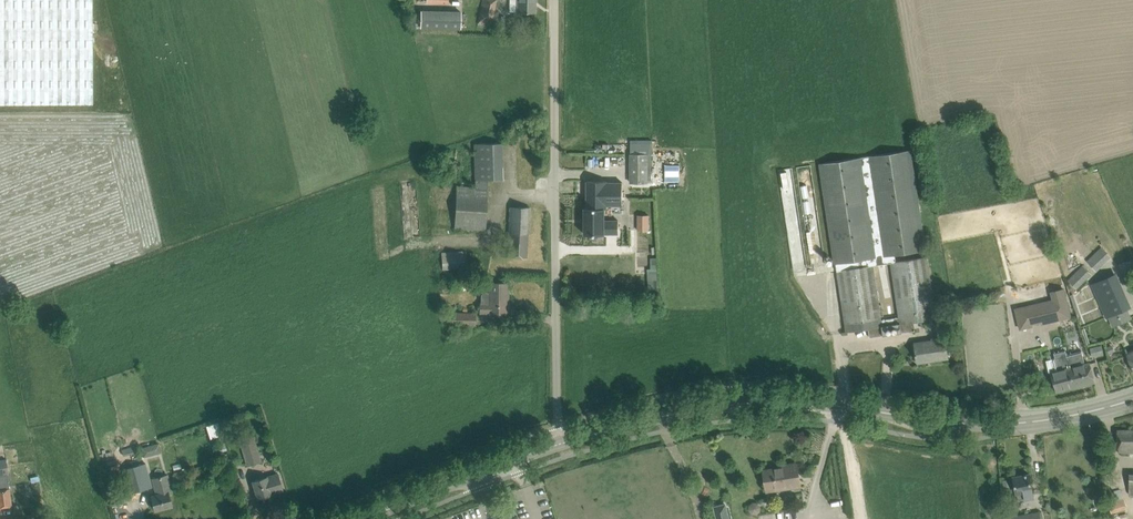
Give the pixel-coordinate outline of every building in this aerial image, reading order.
[(93,104),(92,0),(0,0),(0,104),(93,104)] [(490,27),(496,0),(482,0),(477,24),(490,27)] [(535,0),(517,0),(517,12),(535,13),(535,0)] [(425,27),(466,28),(466,10),(425,9),(425,27)] [(455,228),(474,229),(485,230),(487,188),(487,179),(502,179),(501,143),(474,144),(475,180),(475,187),(457,186),(455,228)] [(927,250),(911,150),(819,164),(834,264),(836,263),(837,270),(846,332),(868,328),(870,337),(915,331),(914,322),(936,318),(927,256),(896,261),(895,255),(927,250)] [(648,182),(652,182),(651,166),(648,166),(648,153),(630,153),(630,183),(648,183),(648,182)] [(607,181),(588,181),(587,206),(585,206),(585,233),(605,233),(605,234),(619,234),(619,220),(605,220),(605,209),(607,209),(607,205),(623,205),(623,182),(607,182),(607,181)] [(505,247),(504,257),(515,257),(526,258),(528,235),(529,235),(530,208),(510,207),(509,247),(505,247)] [(1097,271),(1111,257),(1101,247),(1087,261),(1097,271)] [(443,270),(465,268),(463,251),(441,253),(443,270)] [(1068,279),(1077,289),(1091,274),(1082,265),(1068,279)] [(1091,284),(1106,317),(1129,307),(1115,274),(1091,284)] [(480,304),(480,312),(490,312),(490,314),(508,314),(508,298),(506,298),(506,283),(490,283),(490,293),(483,292),(481,294),(480,304)] [(1050,291),(1052,299),(1056,320),(1059,319),(1072,317),(1065,288),(1052,291),(1050,291)] [(1056,320),(1052,299),(1027,305),(1014,308),(1019,330),(1033,327),(1033,325),(1056,320)] [(452,324),(475,325),(475,313),(453,313),(452,324)] [(943,337),(939,338),(939,337),(931,338),(932,341),(915,344),(916,354),(915,354),(915,356),(917,356),(918,362),(928,360),(927,359),(947,356),(947,357),(948,357),(945,338),(955,337),(951,315),(941,316),(943,337)] [(1124,347),(1132,368),(1132,343),(1124,347)] [(1101,345),(1090,348),(1092,356),(1103,353),(1101,345)] [(1069,365),(1067,355),(1066,355),(1066,351),(1054,353),(1055,358),(1054,358),(1058,371),(1052,373),(1057,391),(1075,386),(1070,365),(1069,365)] [(1081,351),(1067,355),(1069,365),(1070,365),(1075,386),(1094,381),(1089,363),(1085,364),(1081,351)] [(221,432),(218,423),(212,425),(215,434),(221,432)] [(1117,441),(1117,451),(1132,452),(1132,430),(1117,430),(1117,441)] [(247,465),(251,464),(250,457),(259,454),(253,432),(238,436),(247,465)] [(162,452),(159,443),(141,448),(143,457),(162,452)] [(9,485),(6,459),(0,459),(0,507),(11,506),(9,485)] [(122,470),(126,482),(128,493),(152,487),(145,463),(122,470)] [(763,470),(765,481),(767,492),(790,488),(801,486),(797,463),(786,464),(786,466),(763,470)] [(118,470),(107,473),(109,482),(120,480),(118,470)] [(252,480),(254,488),(257,498),(272,494),(272,493),(282,490),(279,480),(280,479),(278,472),(252,480)] [(1013,477),(1015,488),(1016,494),(1017,493),(1018,500),(1033,497),(1029,474),(1013,477)] [(171,506),(168,492),(172,491),(167,475),(152,479),(157,495),(151,496),(155,510),(171,506)] [(1106,494),(1112,513),(1126,509),(1120,490),(1106,494)] [(725,504),(714,507),(718,518),(729,518),(725,504)]
